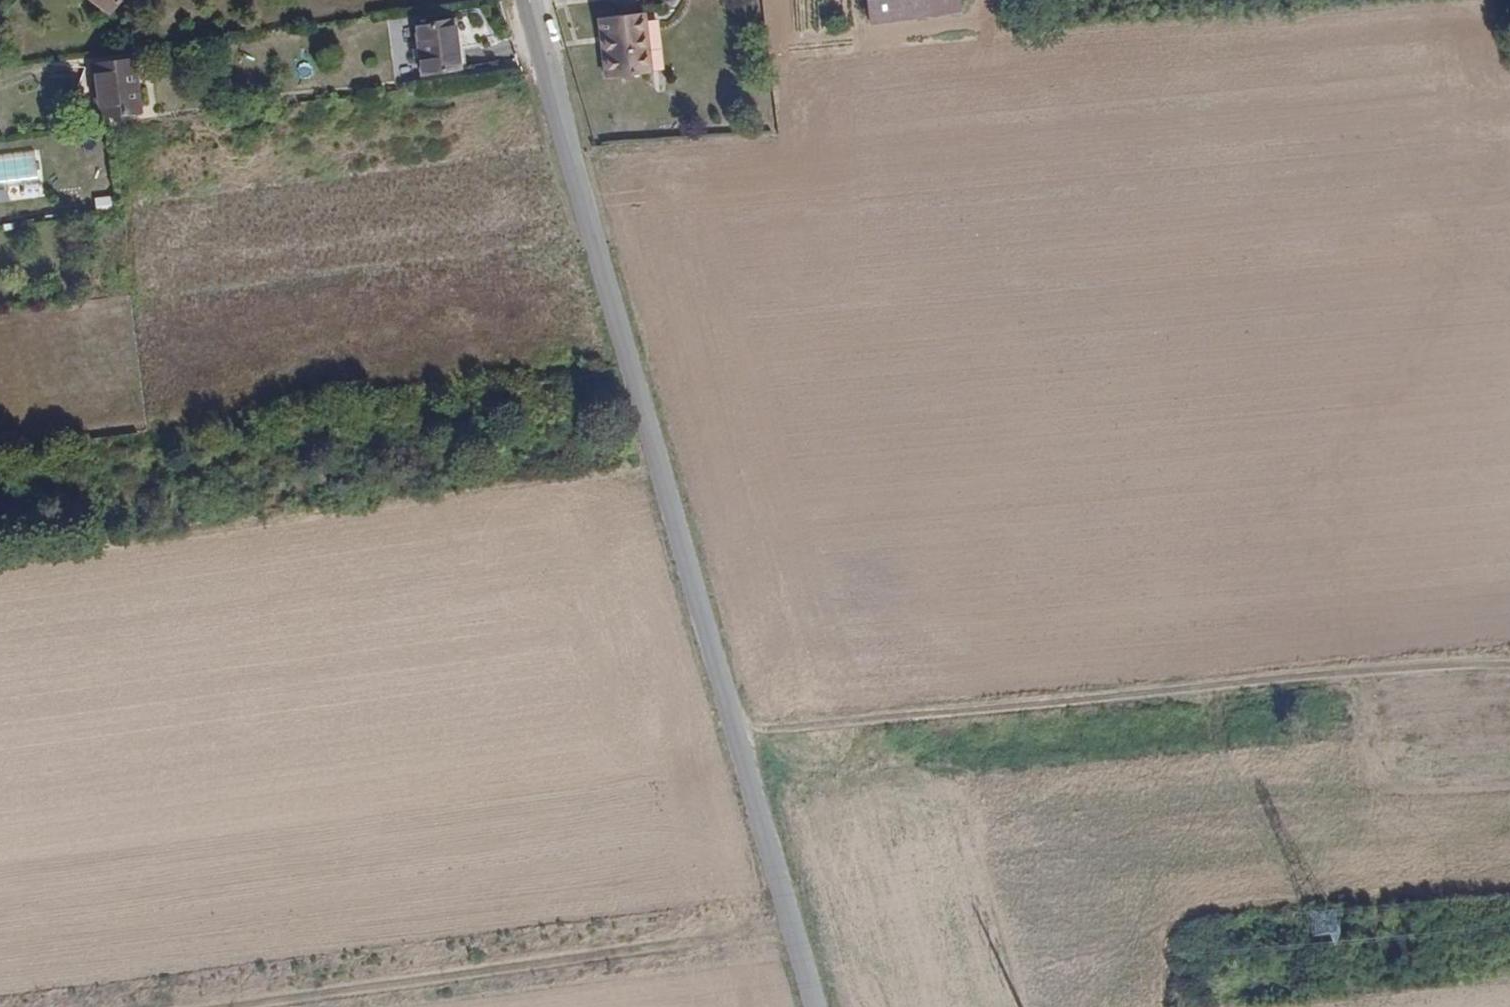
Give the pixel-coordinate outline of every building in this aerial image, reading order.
[(913,0),(862,0),(864,23),(916,19),(913,0)] [(916,19),(953,16),(952,0),(913,0),(916,19)] [(448,3),(412,7),(418,50),(454,46),(448,3)] [(135,31),(91,36),(98,98),(142,94),(135,31)] [(651,32),(595,38),(598,97),(654,91),(651,32)] [(84,185),(58,187),(60,212),(85,210),(84,185)]
